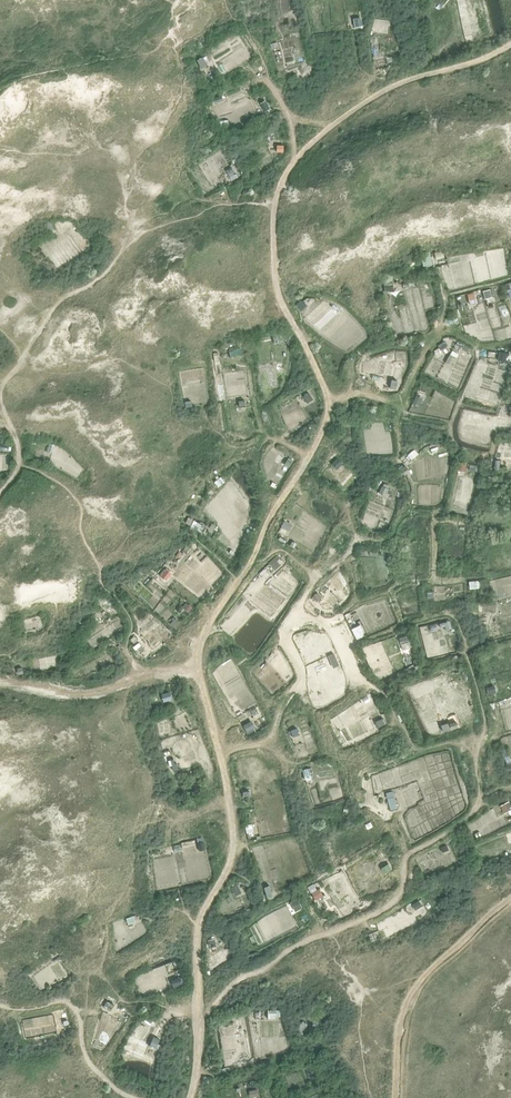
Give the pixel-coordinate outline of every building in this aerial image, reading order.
[(360,17),(353,19),(354,27),(362,25),(360,17)] [(202,57),(196,60),(200,67),(206,64),(202,57)] [(384,58),(376,59),(378,67),(386,66),(384,58)] [(269,109),(265,102),(260,105),(264,112),(269,109)] [(232,170),(227,173),(230,180),(236,177),(232,170)] [(429,252),(421,254),(424,266),(431,265),(429,252)] [(489,289),(483,291),(485,299),(491,297),(489,289)] [(473,292),(467,294),(469,304),(476,302),(473,292)] [(307,305),(300,299),(296,305),(302,310),(307,305)] [(445,343),(439,347),(442,352),(448,349),(445,343)] [(236,349),(228,351),(229,357),(238,355),(236,349)] [(500,351),(498,358),(505,360),(507,353),(500,351)] [(371,363),(364,362),(361,370),(369,372),(371,363)] [(415,397),(413,403),(418,406),(421,399),(415,397)] [(0,442),(0,450),(9,451),(10,444),(0,442)] [(289,457),(284,465),(289,468),(293,460),(289,457)] [(336,458),(331,463),(337,468),(342,463),(336,458)] [(459,462),(457,470),(464,472),(466,463),(459,462)] [(283,520),(280,526),(287,530),(291,524),(283,520)] [(171,560),(166,566),(172,570),(176,564),(171,560)] [(276,561),(271,566),(274,570),(280,564),(276,561)] [(165,568),(159,576),(165,580),(171,573),(165,568)] [(478,581),(469,582),(469,589),(478,588),(478,581)] [(316,593),(311,597),(315,601),(320,596),(316,593)] [(186,604),(183,608),(188,612),(191,608),(186,604)] [(175,619),(170,624),(174,628),(179,623),(175,619)] [(351,629),(357,640),(362,637),(364,632),(360,624),(351,629)] [(406,635),(399,637),(400,643),(408,641),(406,635)] [(169,691),(161,693),(163,699),(171,697),(169,691)] [(382,719),(375,722),(378,727),(384,724),(382,719)] [(249,722),(243,725),(248,734),(254,730),(249,722)] [(447,723),(441,725),(443,731),(449,729),(447,723)] [(296,728),(290,730),(292,737),(298,735),(296,728)] [(396,803),(395,797),(393,791),(386,793),(388,798),(389,805),(390,809),(397,808),(396,803)] [(505,809),(510,806),(510,805),(508,799),(501,802),(505,809)] [(245,824),(247,833),(255,830),(253,822),(245,824)] [(388,864),(381,868),(384,873),(391,868),(388,864)] [(230,888),(232,892),(234,896),(240,893),(236,885),(230,888)] [(269,885),(263,887),(267,898),(271,896),(270,894),(272,894),(269,885)] [(319,889),(311,893),(314,899),(322,895),(319,889)] [(296,899),(289,903),(294,911),(301,908),(296,899)] [(418,900),(413,903),(417,909),(421,906),(418,900)] [(141,918),(139,913),(126,918),(127,923),(136,921),(136,920),(139,920),(139,918),(141,918)] [(369,934),(373,940),(378,937),(375,931),(369,934)] [(179,977),(172,979),(174,986),(181,983),(179,977)] [(107,1001),(104,1008),(112,1011),(114,1003),(107,1001)] [(268,1019),(276,1019),(276,1018),(280,1018),(280,1010),(268,1010),(268,1019)] [(295,1024),(298,1026),(297,1027),(301,1031),(307,1025),(303,1021),(300,1019),(295,1024)] [(61,1025),(63,1031),(72,1028),(70,1022),(61,1025)] [(155,1037),(151,1047),(155,1049),(160,1039),(155,1037)]
